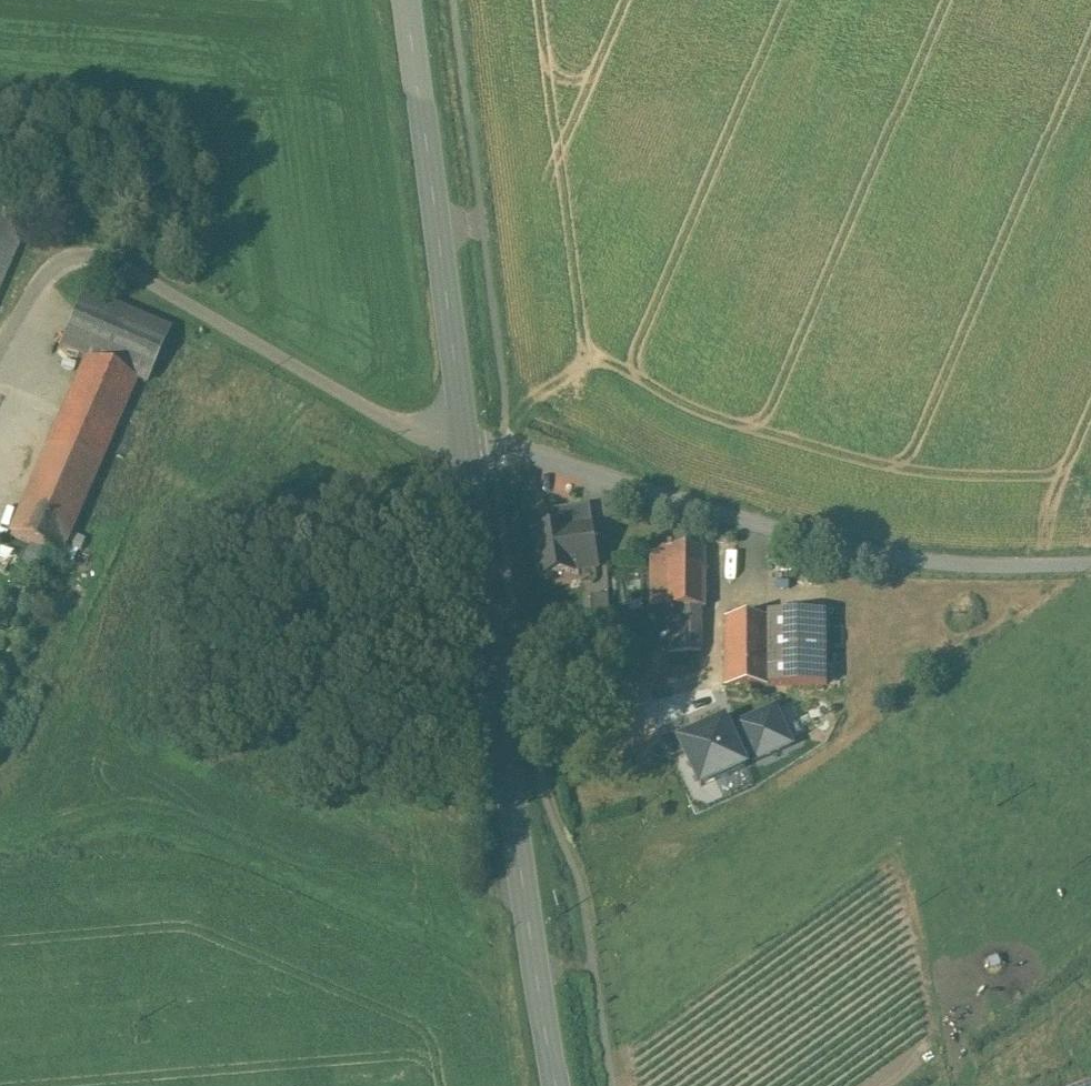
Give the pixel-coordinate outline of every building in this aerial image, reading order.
[(24,229),(0,218),(0,286),(24,229)] [(167,333),(84,297),(61,350),(86,361),(135,382),(145,386),(167,333)] [(86,361),(48,448),(97,469),(135,382),(86,361)] [(97,469),(48,448),(9,538),(58,560),(97,469)] [(563,514),(550,516),(552,527),(551,527),(552,532),(535,535),(541,578),(575,572),(574,571),(596,568),(590,527),(587,510),(576,512),(576,511),(564,513),(563,514)] [(705,551),(656,551),(656,582),(669,582),(669,677),(700,677),(700,610),(705,610),(705,551)] [(826,616),(768,616),(769,688),(827,688),(826,616)] [(768,622),(727,622),(726,688),(769,688),(768,622)] [(693,695),(644,701),(648,731),(666,728),(666,730),(697,726),(693,695)] [(708,783),(799,747),(782,706),(740,723),(737,717),(689,737),(708,783)]
